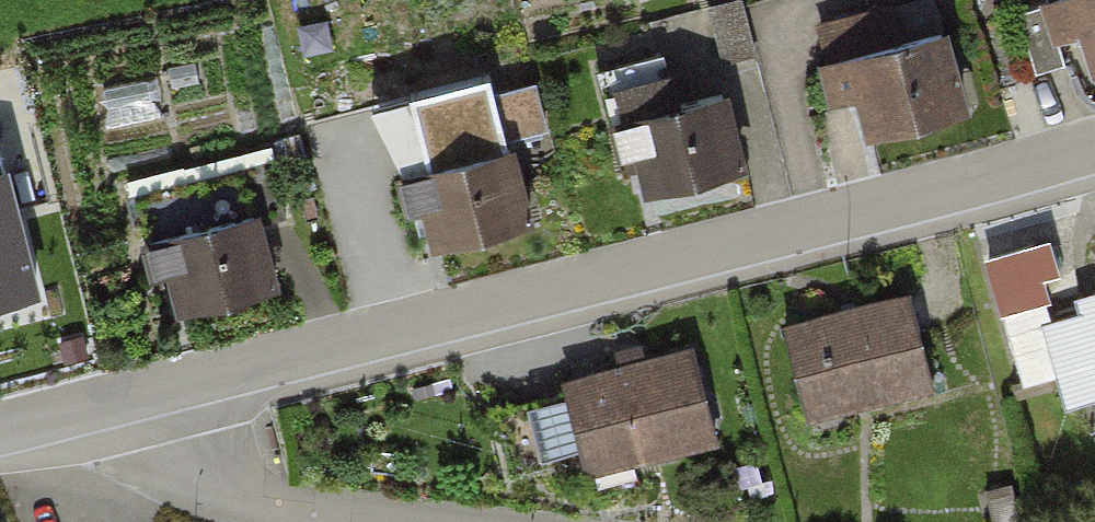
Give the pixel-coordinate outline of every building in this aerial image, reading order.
[(731,58),(764,48),(750,0),(714,0),(731,58)] [(1022,11),(1034,52),(1086,38),(1094,72),(1094,0),(1060,0),(1022,11)] [(951,32),(822,64),(831,101),(856,95),(867,138),(971,113),(951,32)] [(639,199),(748,170),(728,94),(685,106),(674,65),(608,83),(639,199)] [(482,160),(407,180),(426,252),(535,223),(517,155),(557,145),(540,82),(466,101),(482,160)] [(0,154),(0,298),(36,288),(0,154)] [(262,221),(155,246),(172,319),(279,294),(262,221)] [(1062,377),(1069,405),(1094,398),(1094,293),(1079,297),(1084,317),(1054,325),(1047,297),(1004,309),(1025,387),(1062,377)] [(909,294),(787,327),(813,423),(935,390),(909,294)] [(691,352),(569,382),(592,475),(714,445),(691,352)]
